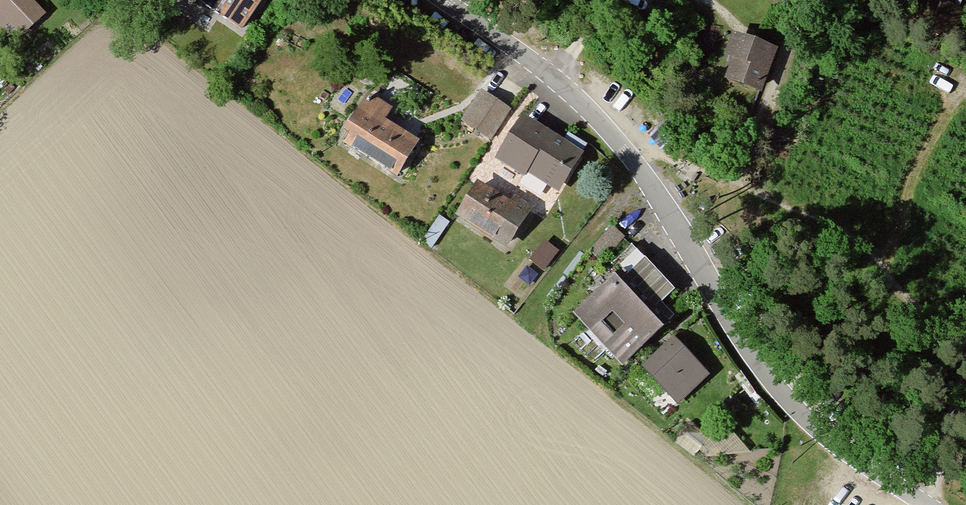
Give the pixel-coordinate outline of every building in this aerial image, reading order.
[(1,31),(6,26),(19,39),(45,13),(33,0),(0,0),(0,30),(1,31)] [(260,0),(196,0),(243,31),(263,2),(260,0)] [(727,78),(761,91),(777,50),(734,34),(726,55),(734,58),(727,78)] [(510,110),(481,91),(462,119),(491,138),(510,110)] [(391,108),(369,94),(346,132),(352,136),(345,146),(397,177),(418,143),(383,121),(391,108)] [(556,143),(519,120),(496,157),(522,174),(525,169),(558,190),(582,153),(559,138),(556,143)] [(513,205),(478,183),(457,215),(507,247),(535,203),(520,194),(513,205)] [(623,237),(611,225),(591,247),(603,258),(623,237)] [(674,290),(631,246),(613,264),(620,271),(575,314),(623,364),(673,316),(660,303),(674,290)] [(679,402),(710,374),(695,358),(689,363),(668,341),(643,364),(679,402)]
